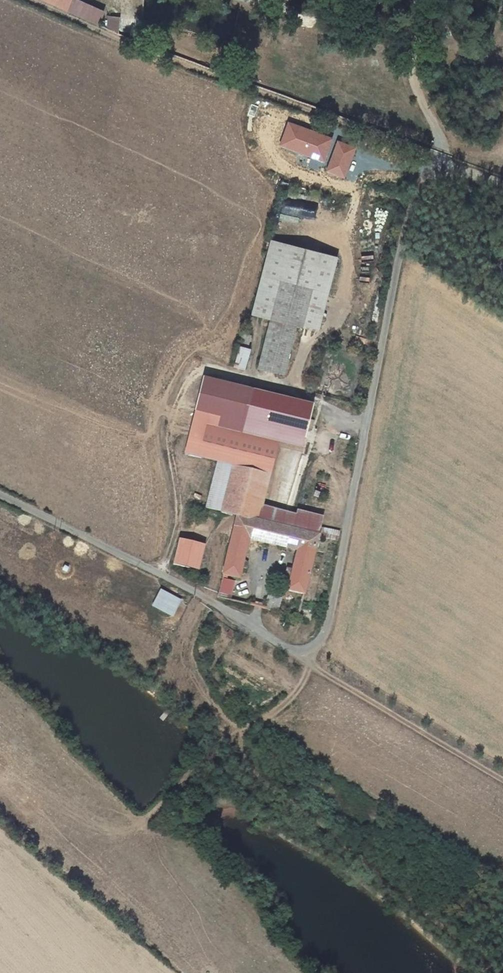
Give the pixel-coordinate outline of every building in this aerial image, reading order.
[(77,0),(40,0),(98,26),(104,12),(77,0)] [(104,29),(117,31),(119,16),(106,14),(104,29)] [(331,141),(288,126),(281,147),(323,163),(331,141)] [(355,149),(338,143),(327,172),(344,179),(355,149)] [(320,332),(338,260),(272,243),(254,316),(272,321),(260,370),(280,375),(292,326),(320,332)] [(237,344),(231,366),(243,369),(249,348),(237,344)] [(248,417),(254,393),(204,382),(186,454),(221,462),(227,435),(243,439),(279,447),(303,452),(306,443),(245,429),(248,417)] [(315,408),(254,393),(248,417),(309,432),(315,408)] [(245,429),(306,443),(309,432),(248,417),(245,429)] [(225,516),(243,439),(227,435),(221,462),(209,512),(225,516)] [(241,520),(261,524),(265,506),(269,493),(276,462),(279,447),(243,439),(225,516),(226,516),(241,520)] [(276,462),(269,493),(277,495),(284,463),(276,462)] [(321,539),(323,529),(321,529),(324,517),(298,511),(297,515),(265,506),(261,524),(321,539)] [(310,596),(321,539),(261,524),(241,520),(227,578),(242,581),(244,571),(249,572),(250,566),(245,565),(251,539),(303,551),(298,574),(294,593),(310,596)] [(321,539),(338,542),(339,532),(323,529),(321,539)] [(204,545),(180,539),(175,563),(198,568),(204,545)] [(294,593),(298,574),(292,572),(288,591),(294,593)] [(237,587),(226,585),(221,604),(231,609),(237,587)] [(171,617),(179,599),(161,591),(153,609),(171,617)]
